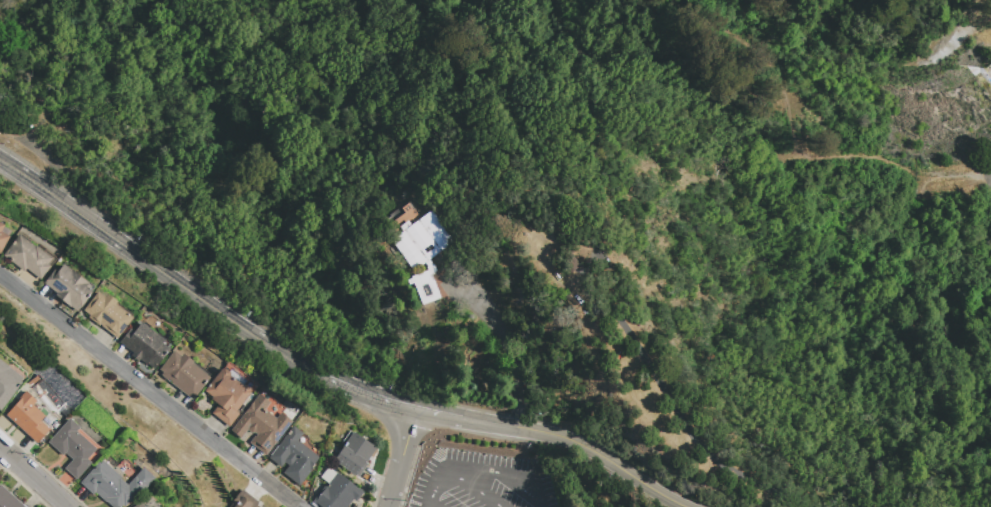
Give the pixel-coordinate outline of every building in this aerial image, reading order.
[(424,306),(441,296),(429,278),(437,273),(427,259),(452,243),(431,211),(419,219),(409,203),(388,216),(398,232),(390,237),(414,274),(407,278),(424,306)] [(10,237),(0,254),(0,224),(4,226),(1,232),(10,237)] [(25,271),(4,256),(19,235),(34,247),(34,246),(51,258),(47,264),(50,266),(40,280),(26,270),(25,271)] [(55,270),(58,272),(63,265),(88,283),(85,287),(92,292),(78,312),(56,295),(57,293),(44,283),(55,270)] [(104,297),(106,294),(117,302),(115,304),(132,317),(117,337),(100,324),(99,325),(89,317),(90,315),(83,310),(97,292),(104,297)] [(169,349),(164,354),(165,355),(155,369),(147,363),(146,364),(140,360),(139,361),(131,356),(133,352),(120,342),(130,329),(134,331),(141,322),(165,340),(162,344),(169,349)] [(210,378),(194,399),(162,375),(164,372),(160,370),(174,351),(178,354),(180,356),(182,354),(194,362),(192,365),(210,378)] [(1,411),(0,410),(0,360),(23,378),(16,387),(18,388),(1,411)] [(229,372),(230,375),(229,376),(243,387),(244,386),(247,386),(249,388),(251,391),(250,392),(251,393),(236,412),(239,414),(229,426),(212,413),(218,405),(212,400),(214,397),(205,390),(220,370),(222,371),(223,370),(226,369),(229,372)] [(37,444),(6,415),(20,400),(19,399),(26,392),(36,402),(33,405),(45,417),(41,422),(50,430),(37,444)] [(256,437),(258,435),(249,428),(241,438),(232,431),(254,401),(277,418),(281,413),(292,421),(266,455),(250,443),(255,436),(256,437)] [(73,460),(65,453),(63,455),(48,442),(69,419),(79,428),(76,431),(95,449),(86,459),(91,463),(76,479),(65,469),(73,460)] [(289,466),(285,463),(281,467),(269,458),(293,426),(303,433),(296,442),(318,458),(311,468),(312,469),(299,485),(283,473),(289,466)] [(352,433),(353,433),(375,449),(366,462),(368,464),(359,477),(357,475),(356,476),(333,460),(343,446),(340,444),(350,432),(352,433)] [(130,501),(125,506),(123,505),(121,506),(113,506),(96,492),(93,495),(80,483),(98,463),(100,464),(102,462),(103,461),(121,477),(120,478),(128,485),(143,468),(155,479),(139,496),(137,495),(131,502),(130,501)] [(329,484),(337,474),(328,467),(320,478),(329,484)] [(353,499),(347,506),(321,506),(317,504),(316,505),(312,502),(325,484),(328,486),(329,484),(337,474),(358,489),(359,488),(363,491),(356,501),(353,499)] [(1,485),(25,506),(0,506),(0,486),(1,485)] [(256,506),(257,506),(230,506),(232,504),(231,503),(241,490),(258,504),(256,506)]
